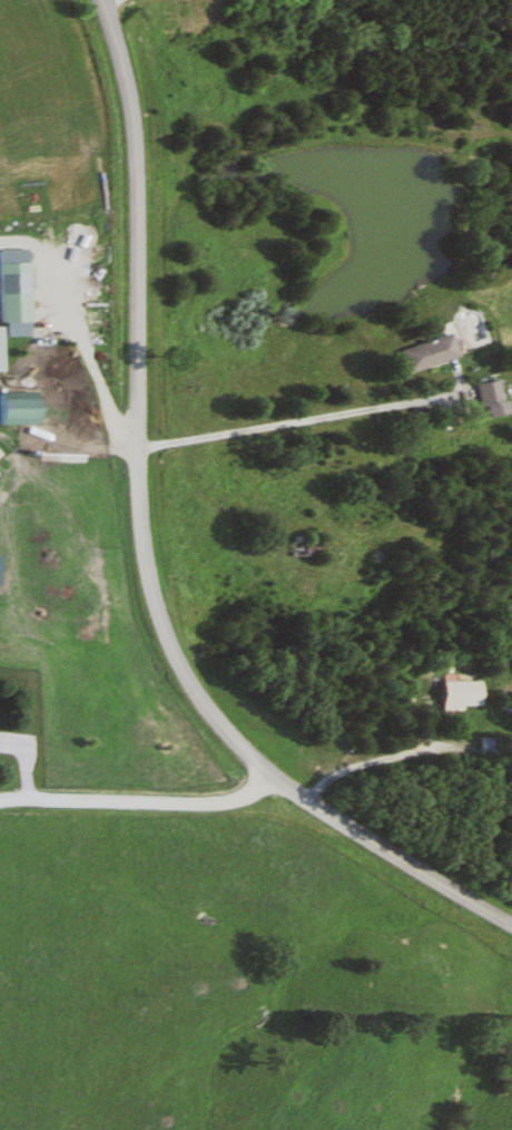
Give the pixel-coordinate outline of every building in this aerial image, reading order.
[(23,322),(23,263),(0,263),(0,322),(23,322)] [(396,350),(403,373),(453,357),(446,334),(396,350)] [(481,418),(502,411),(492,379),(470,386),(481,418)] [(30,392),(0,392),(0,425),(30,425),(30,392)] [(313,557),(313,542),(282,542),(282,557),(313,557)] [(433,705),(470,705),(470,682),(433,682),(433,705)]
